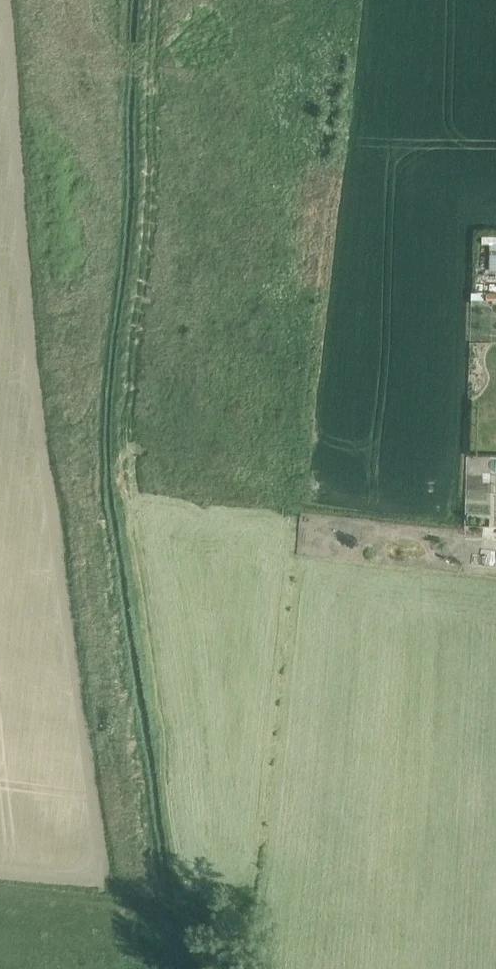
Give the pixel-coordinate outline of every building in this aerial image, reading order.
[(481,228),(482,266),(495,266),(495,228),(481,228)] [(485,486),(486,458),(463,457),(461,485),(485,486)]
